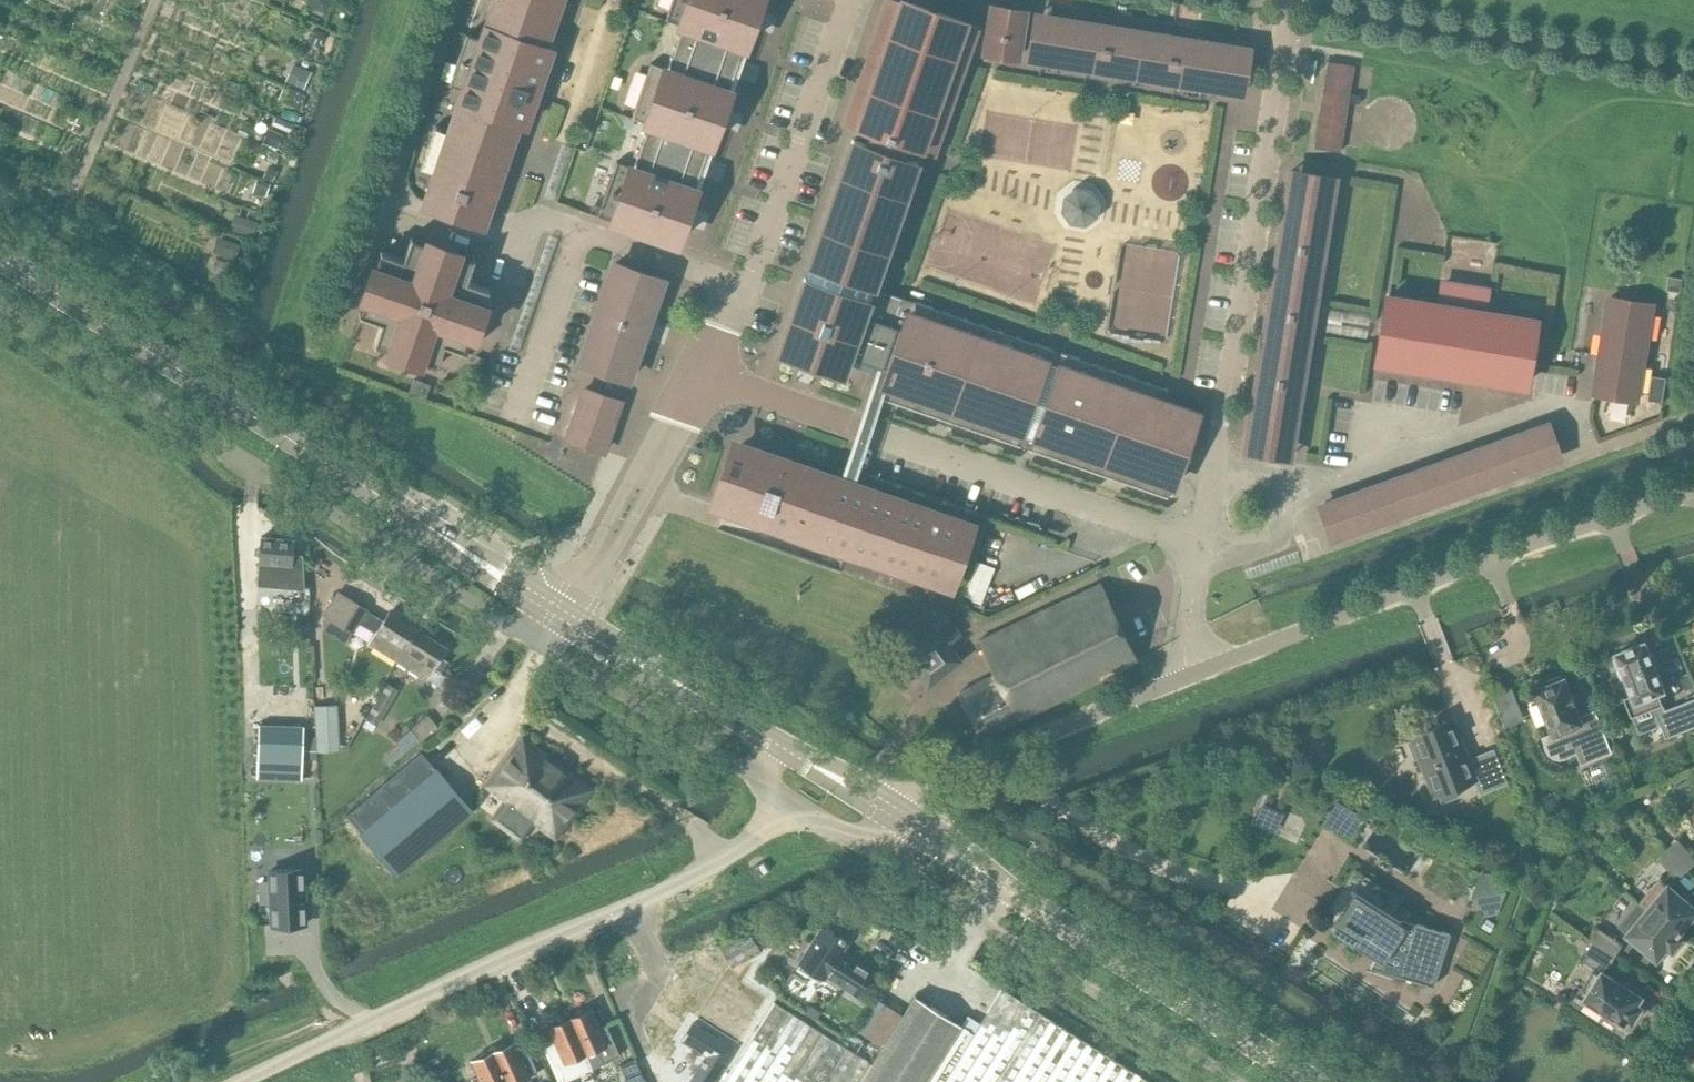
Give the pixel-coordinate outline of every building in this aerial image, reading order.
[(483,224),(518,124),(524,126),(545,65),(551,48),(545,46),(560,0),(496,0),(482,40),(468,36),(468,35),(467,34),(449,85),(451,85),(451,84),(465,89),(450,131),(437,126),(435,125),(420,169),(422,170),(422,169),(435,174),(425,204),(483,224)] [(695,188),(694,187),(709,144),(710,145),(729,90),(728,89),(743,46),(744,46),(760,0),(672,0),(666,19),(682,25),(667,68),(651,63),(632,118),(648,123),(633,166),(617,161),(598,216),(676,243),(695,188)] [(902,0),(888,0),(845,124),(857,128),(854,137),(864,140),(868,128),(907,141),(903,154),(915,158),(915,159),(916,159),(920,150),(932,154),(976,26),(902,0)] [(1018,52),(1017,52),(1024,12),(992,7),(986,47),(985,47),(984,52),(1017,57),(1018,52)] [(1038,59),(1135,75),(1142,30),(1046,14),(1038,59)] [(1142,30),(1135,75),(1231,91),(1239,46),(1142,30)] [(1327,61),(1313,147),(1340,152),(1354,65),(1327,61)] [(915,158),(903,154),(907,141),(868,128),(864,140),(854,137),(851,136),(808,265),(870,286),(915,159),(915,158)] [(264,144),(276,150),(282,136),(270,130),(264,144)] [(253,192),(266,196),(270,184),(257,180),(253,192)] [(1288,182),(1245,441),(1290,448),(1333,189),(1288,182)] [(231,228),(252,237),(257,224),(236,216),(231,228)] [(403,258),(396,256),(381,251),(380,252),(381,253),(376,266),(374,265),(362,298),(365,299),(360,313),(360,312),(359,314),(381,322),(374,344),(375,345),(375,344),(389,349),(388,351),(421,363),(422,360),(435,365),(437,366),(445,344),(467,351),(467,350),(471,336),(474,337),(485,304),(483,303),(488,290),(489,288),(467,280),(474,258),(473,258),(472,258),(459,254),(460,251),(427,240),(426,242),(412,237),(413,237),(411,236),(403,258)] [(214,251),(235,259),(240,247),(219,238),(214,251)] [(213,271),(226,276),(231,264),(218,259),(213,271)] [(629,378),(663,281),(614,264),(581,362),(629,378)] [(808,265),(779,350),(795,356),(793,363),(825,374),(827,367),(843,372),(849,356),(880,366),(904,297),(870,286),(808,265)] [(1470,377),(1523,386),(1534,319),(1481,310),(1485,288),(1444,282),(1441,304),(1388,295),(1377,362),(1431,371),(1433,360),(1471,366),(1470,377)] [(1025,448),(1058,351),(911,299),(911,300),(904,297),(880,366),(890,370),(880,398),(882,398),(1025,448)] [(1654,306),(1609,299),(1595,391),(1640,398),(1654,306)] [(1058,351),(1025,448),(1167,497),(1196,411),(1164,400),(1168,389),(1058,351)] [(890,370),(877,365),(840,477),(854,482),(882,398),(880,398),(890,370)] [(1653,375),(1650,400),(1662,401),(1666,377),(1653,375)] [(621,402),(584,389),(567,438),(604,450),(621,402)] [(1354,493),(1354,494),(1322,505),(1322,506),(1325,514),(1330,528),(1333,536),(1333,537),(1556,457),(1553,449),(1554,449),(1549,434),(1548,434),(1545,426),(1513,437),(1354,493)] [(840,477),(758,449),(747,445),(743,455),(731,451),(716,495),(728,499),(724,509),(938,583),(942,573),(953,577),(968,533),(957,529),(960,519),(854,482),(840,477)] [(294,539),(261,536),(259,561),(260,561),(258,584),(304,588),(302,555),(293,554),(294,539)] [(1019,720),(1137,660),(1100,583),(978,640),(996,674),(1019,720)] [(351,598),(336,622),(352,632),(359,620),(377,631),(370,642),(398,660),(418,629),(390,611),(384,620),(366,609),(367,607),(351,598)] [(928,686),(961,660),(949,643),(961,634),(937,602),(906,626),(917,640),(902,652),(928,686)] [(418,629),(398,660),(426,678),(434,666),(442,671),(448,660),(441,655),(446,647),(418,629)] [(1664,710),(1666,709),(1664,704),(1659,693),(1666,690),(1658,671),(1659,670),(1655,659),(1654,660),(1646,640),(1617,652),(1618,656),(1614,658),(1622,679),(1627,677),(1633,693),(1624,697),(1632,717),(1654,708),(1666,738),(1674,735),(1664,710)] [(958,693),(981,738),(982,739),(1019,720),(996,674),(958,693)] [(1612,751),(1595,710),(1581,716),(1566,678),(1563,678),(1562,675),(1547,680),(1548,684),(1537,689),(1554,733),(1544,737),(1547,744),(1549,749),(1552,753),(1556,756),(1561,757),(1566,756),(1570,754),(1570,755),(1578,751),(1583,763),(1612,751)] [(388,683),(367,718),(377,724),(387,707),(388,707),(398,689),(388,683)] [(1674,735),(1693,727),(1693,698),(1666,709),(1664,710),(1674,735)] [(1505,718),(1517,714),(1513,704),(1501,708),(1505,718)] [(331,751),(328,705),(314,706),(316,752),(331,751)] [(388,766),(437,725),(428,714),(409,729),(407,727),(394,738),(399,743),(382,758),(388,766)] [(1468,759),(1451,718),(1410,734),(1413,740),(1408,742),(1414,758),(1419,756),(1434,795),(1438,794),(1442,802),(1457,796),(1454,788),(1475,779),(1480,793),(1505,783),(1492,750),(1468,759)] [(259,724),(257,777),(302,779),(304,725),(259,724)] [(555,766),(522,741),(520,744),(521,746),(512,757),(511,756),(489,785),(512,802),(515,799),(534,813),(531,817),(554,834),(588,790),(565,773),(563,775),(556,769),(555,766)] [(421,751),(346,815),(387,862),(424,832),(433,842),(471,809),(421,751)] [(1254,823),(1276,832),(1284,813),(1262,803),(1254,823)] [(1688,869),(1693,863),(1693,857),(1679,840),(1669,849),(1688,869)] [(1688,869),(1669,849),(1659,858),(1678,878),(1688,869)] [(769,870),(768,869),(763,860),(750,869),(756,878),(769,870)] [(270,870),(273,926),(306,924),(303,869),(270,870)] [(1320,922),(1401,973),(1400,976),(1433,986),(1449,933),(1400,918),(1398,921),(1383,911),(1394,894),(1355,869),(1320,922)] [(1505,891),(1489,872),(1478,874),(1471,898),(1486,916),(1497,914),(1505,891)] [(1683,938),(1684,937),(1680,934),(1684,930),(1683,929),(1693,916),(1693,906),(1691,903),(1693,900),(1686,894),(1684,897),(1661,878),(1640,902),(1683,938)] [(1683,938),(1640,902),(1640,903),(1648,910),(1629,933),(1658,958),(1669,946),(1673,949),(1683,938)] [(873,970),(842,951),(847,943),(843,940),(844,937),(840,935),(838,937),(822,927),(799,962),(825,979),(827,975),(857,994),(873,970)] [(1592,940),(1616,955),(1623,944),(1599,929),(1592,940)] [(1616,955),(1592,940),(1585,951),(1608,966),(1616,955)] [(1624,1023),(1625,1023),(1628,1019),(1633,1022),(1642,1007),(1637,1004),(1642,996),(1633,990),(1635,987),(1625,981),(1623,984),(1603,971),(1601,974),(1594,969),(1581,990),(1589,994),(1586,998),(1606,1011),(1602,1017),(1617,1026),(1620,1021),(1624,1024),(1624,1023)] [(1020,999),(1002,988),(980,1023),(967,1015),(961,1025),(914,995),(872,1063),(774,1001),(723,1081),(1151,1081),(1020,999)] [(592,1008),(571,1017),(586,1052),(597,1048),(603,1062),(620,1055),(606,1024),(600,1027),(592,1008)] [(549,1027),(564,1062),(586,1052),(571,1017),(549,1027)] [(493,1051),(507,1081),(525,1081),(524,1079),(531,1076),(529,1072),(536,1069),(528,1049),(520,1053),(515,1041),(493,1051)] [(493,1051),(472,1060),(478,1075),(471,1078),(473,1081),(507,1081),(493,1051)] [(620,1065),(628,1081),(646,1081),(635,1058),(620,1065)] [(553,1081),(554,1081),(573,1081),(570,1074),(553,1081)]
